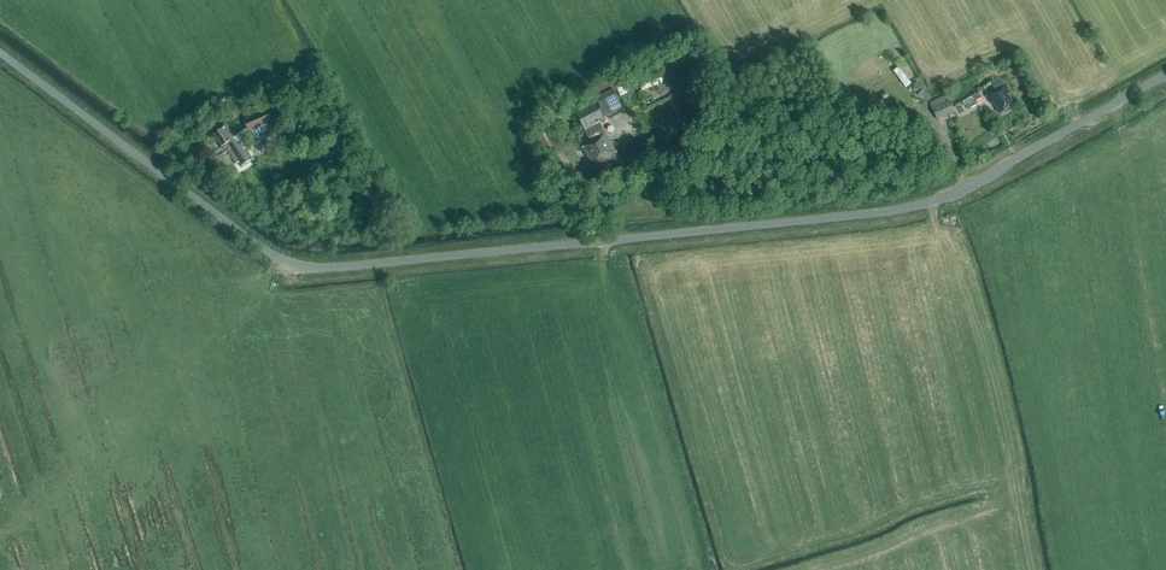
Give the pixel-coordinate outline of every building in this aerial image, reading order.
[(295,78),(302,94),(308,92),(301,76),(295,78)] [(621,95),(627,92),(620,77),(613,80),(621,95)] [(1007,85),(1005,86),(1000,77),(991,81),(996,91),(987,95),(992,104),(994,103),(1000,114),(1015,106),(1009,95),(1011,94),(1007,85)] [(612,165),(617,162),(614,156),(604,136),(603,137),(598,126),(603,123),(602,121),(622,111),(613,93),(616,91),(611,80),(591,91),(597,102),(577,113),(592,141),(589,142),(590,144),(582,148),(592,167),(593,167),(599,178),(612,171),(610,167),(612,166),(612,165)] [(923,103),(929,99),(923,89),(916,93),(923,103)] [(965,106),(975,100),(976,101),(982,98),(979,92),(962,102),(965,106)] [(955,111),(947,94),(930,102),(937,119),(955,111)] [(284,118),(278,102),(243,116),(249,132),(284,118)] [(205,151),(213,164),(225,157),(223,154),(229,151),(237,164),(240,162),(242,167),(251,161),(244,150),(247,148),(233,125),(216,135),(223,147),(220,149),(216,144),(205,151)] [(532,130),(546,154),(554,149),(540,125),(532,130)] [(338,161),(335,152),(323,155),(326,164),(338,161)]
